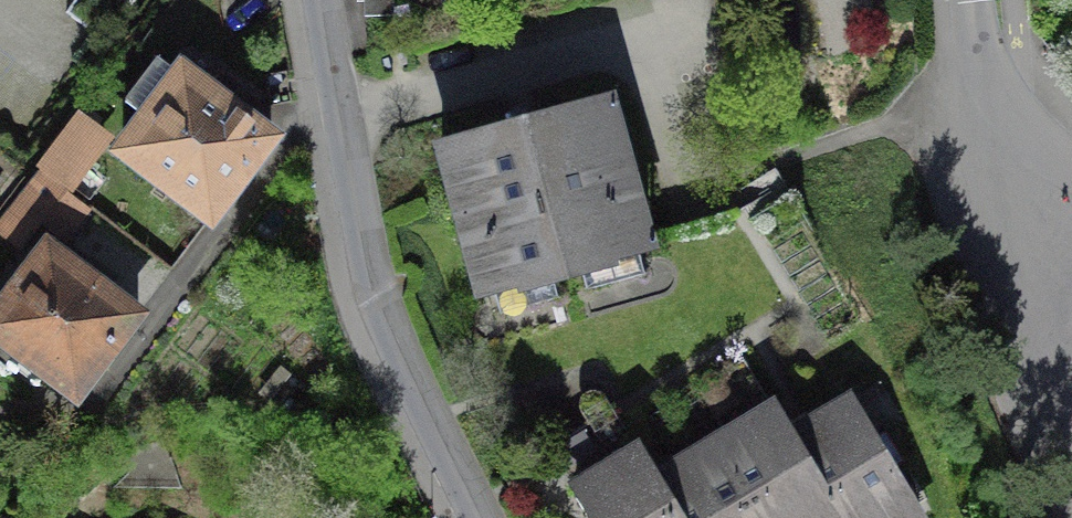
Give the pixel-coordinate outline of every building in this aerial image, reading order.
[(367,0),(371,46),(544,0),(366,0),(367,0)] [(290,160),(187,80),(124,162),(227,242),(290,160)] [(112,136),(70,103),(27,157),(42,170),(68,190),(112,136)] [(624,125),(448,168),(486,318),(661,274),(624,125)] [(68,190),(42,170),(0,222),(0,233),(21,250),(68,190)] [(0,313),(0,356),(94,426),(162,335),(47,250),(0,313)] [(850,399),(789,435),(838,517),(899,517),(914,509),(850,399)] [(759,517),(836,517),(838,517),(789,435),(773,407),(714,442),(759,517)] [(714,442),(654,476),(679,517),(759,517),(714,442)] [(577,486),(596,517),(679,517),(654,476),(638,450),(577,486)]
